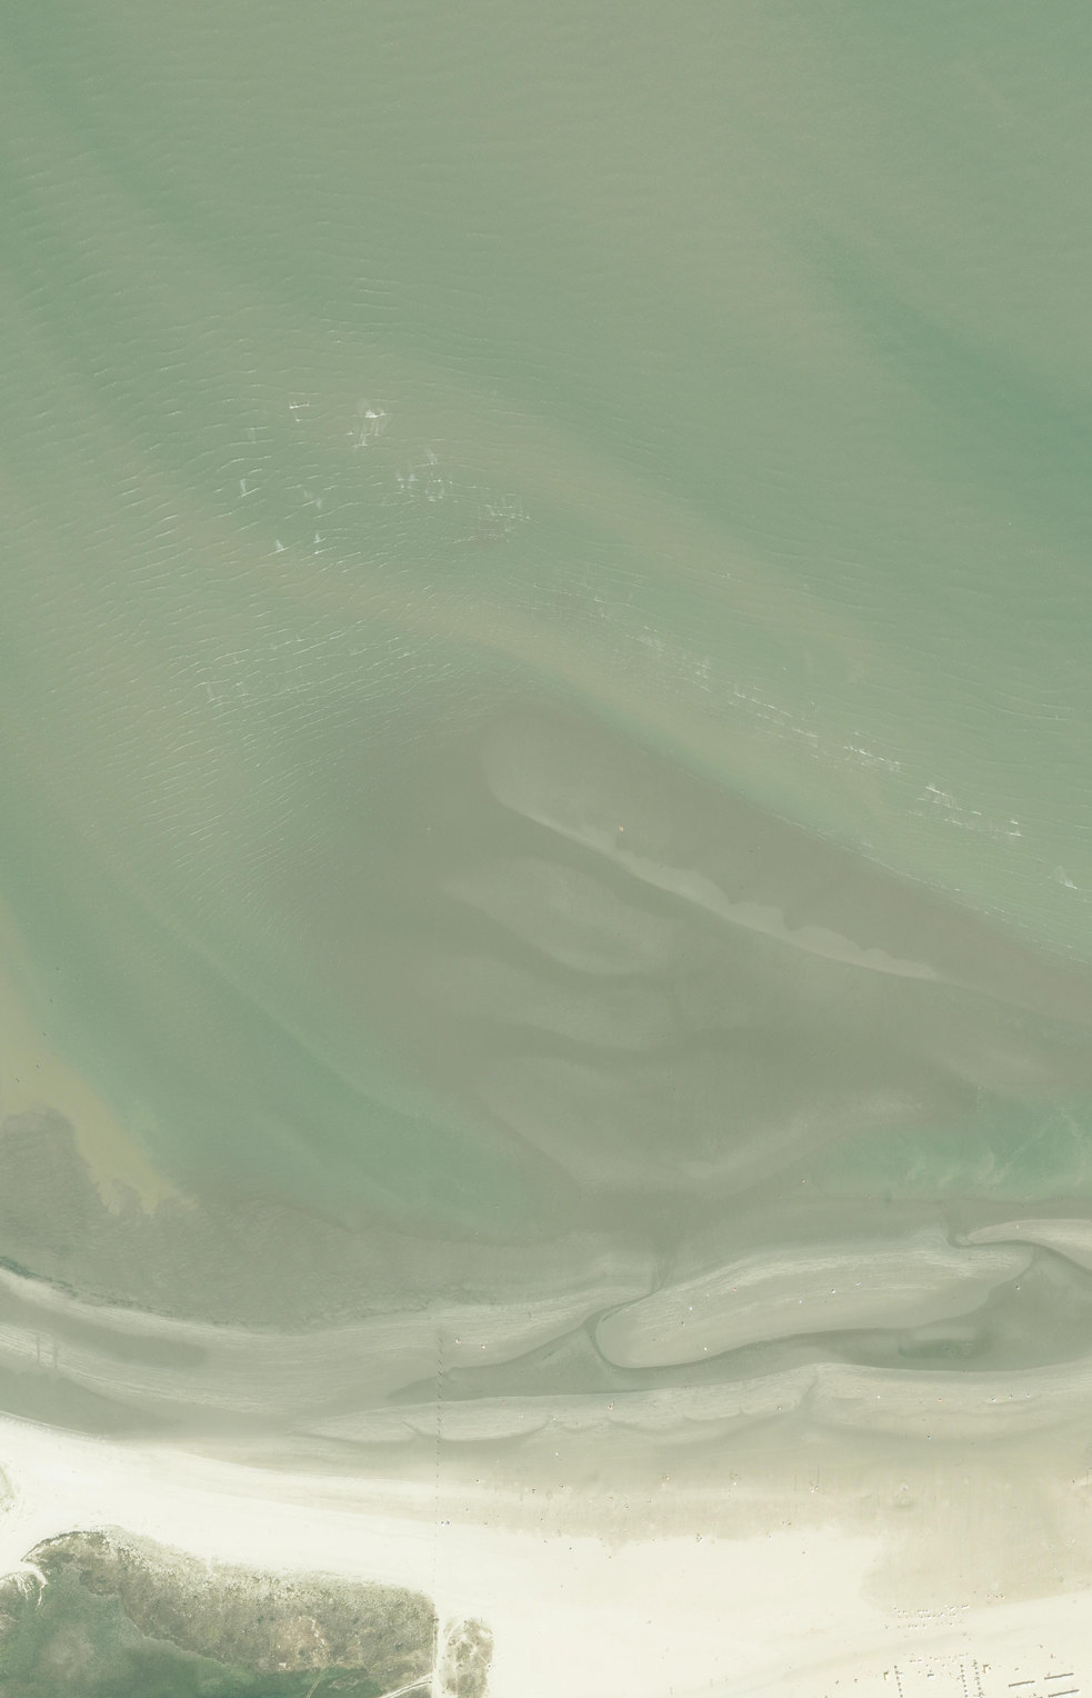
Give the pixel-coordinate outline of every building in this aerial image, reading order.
[(1070,1695),(1076,1693),(1053,1691),(1051,1685),(1048,1686),(1045,1685),(1036,1685),(1036,1695),(1025,1697),(1070,1697),(1070,1695)]
